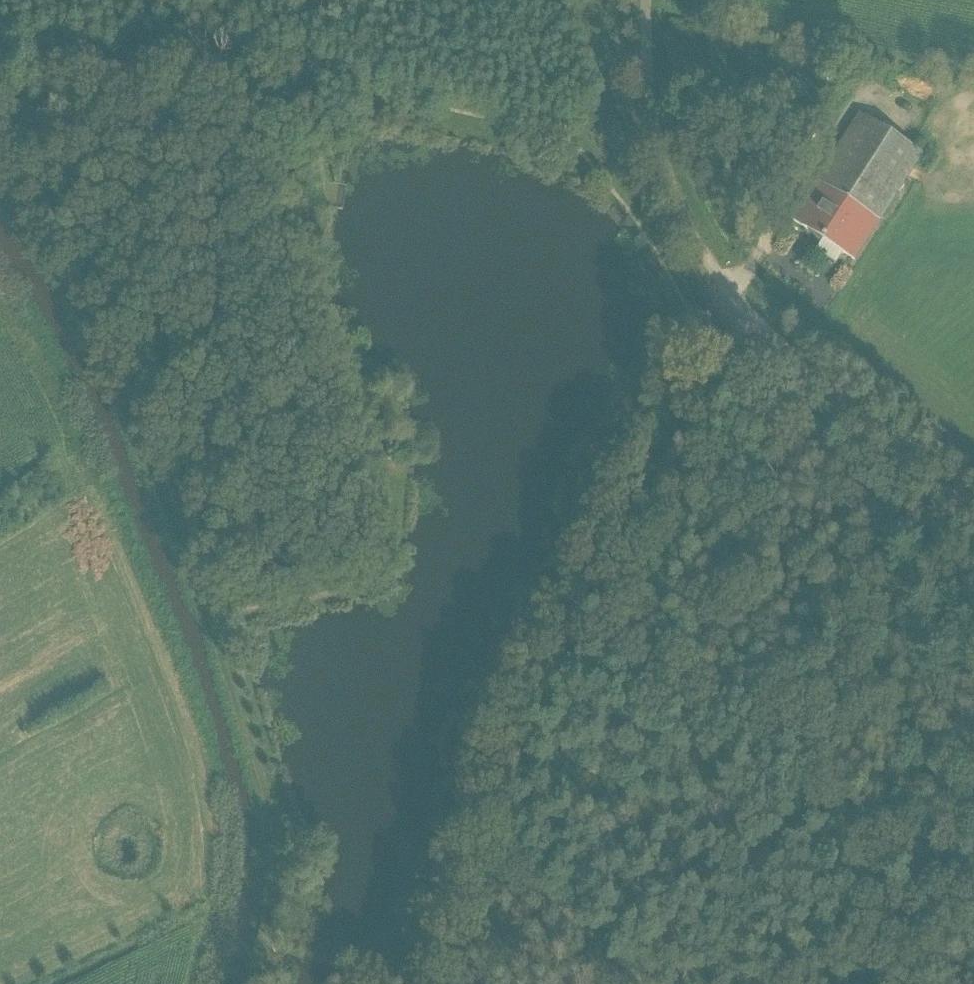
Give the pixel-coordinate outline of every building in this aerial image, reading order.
[(861,116),(802,203),(799,209),(792,220),(808,230),(819,243),(822,240),(854,260),(922,155),(861,116)]
